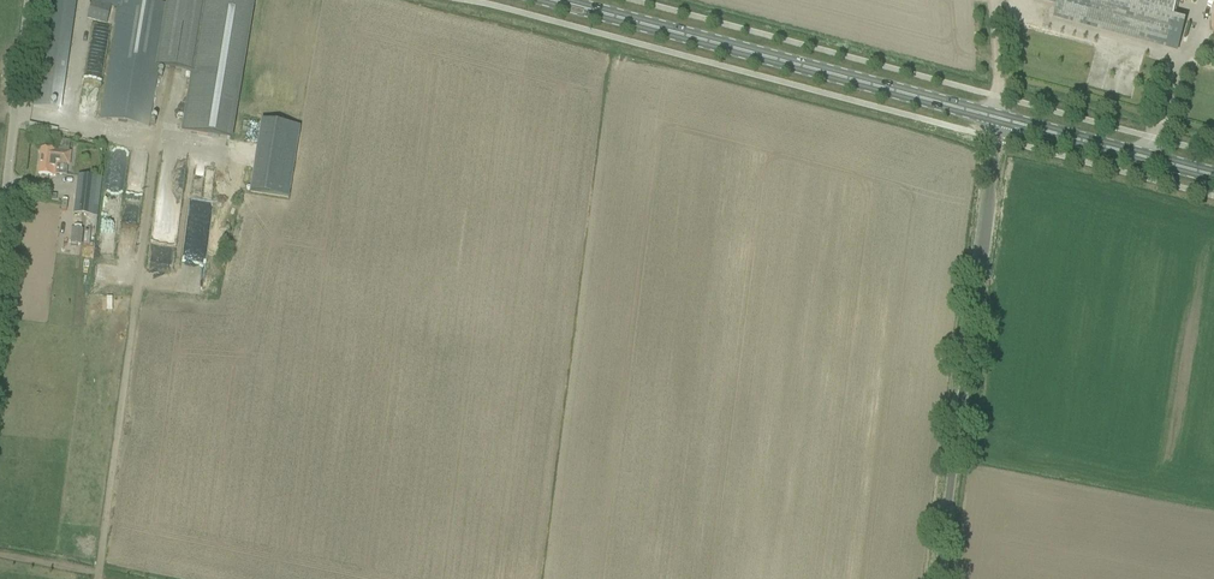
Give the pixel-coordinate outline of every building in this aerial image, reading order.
[(58,111),(59,102),(62,102),(76,0),(48,0),(32,107),(58,111)] [(148,127),(158,66),(190,72),(181,132),(229,140),(251,3),(233,0),(168,0),(168,5),(137,0),(92,0),(87,19),(107,24),(111,7),(119,9),(101,119),(148,127)] [(1054,16),(1177,50),(1184,23),(1174,20),(1179,0),(1049,0),(1058,2),(1054,16)] [(300,127),(260,121),(249,192),(289,198),(300,127)] [(38,175),(50,176),(55,177),(57,165),(69,166),(71,153),(69,153),(70,141),(57,139),(55,152),(41,150),(38,175)] [(78,176),(74,214),(93,216),(98,178),(78,176)] [(76,229),(74,245),(81,245),(83,230),(76,229)]
